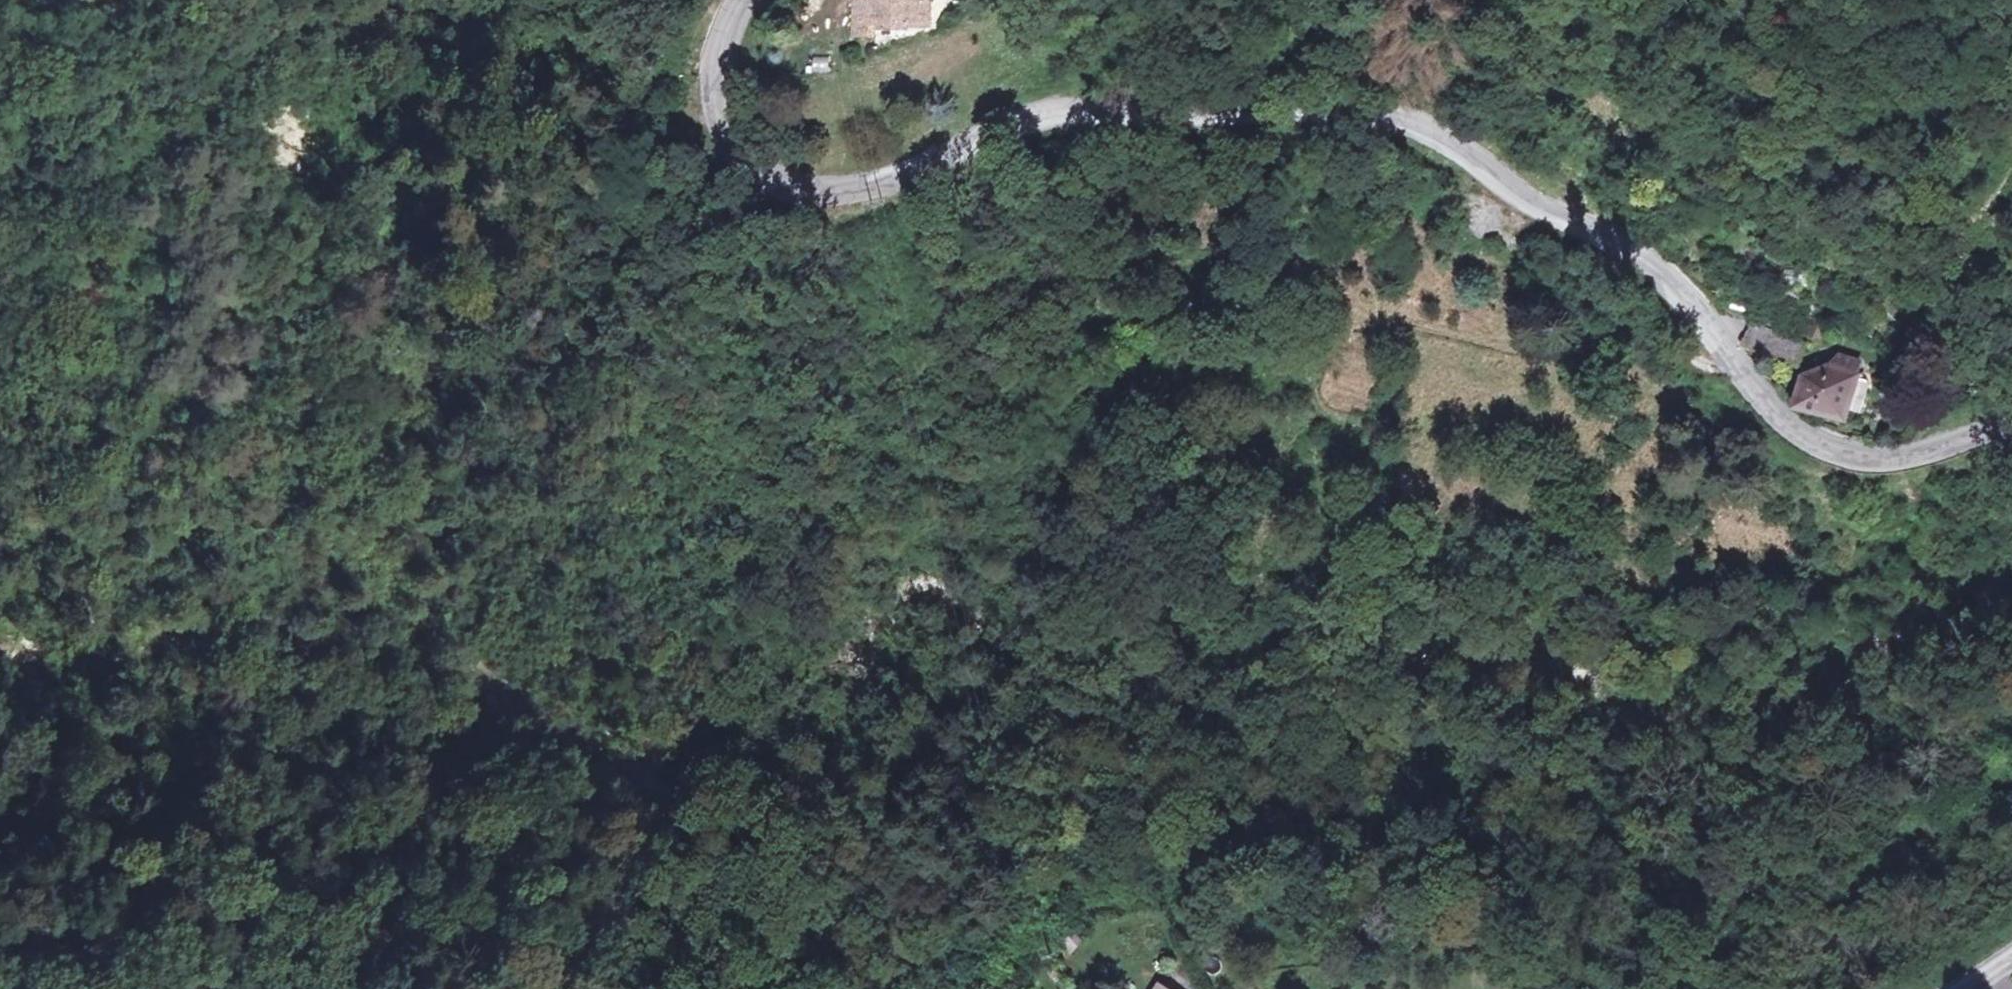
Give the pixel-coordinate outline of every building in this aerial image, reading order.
[(939,0),(858,0),(858,29),(939,29),(939,0)] [(1814,270),(1786,269),(1785,288),(1813,289),(1814,270)] [(1749,321),(1741,342),(1796,361),(1804,339),(1749,321)] [(1891,416),(1900,346),(1877,343),(1821,336),(1812,407),(1891,416)] [(1155,972),(1145,988),(1186,988),(1155,972)]
